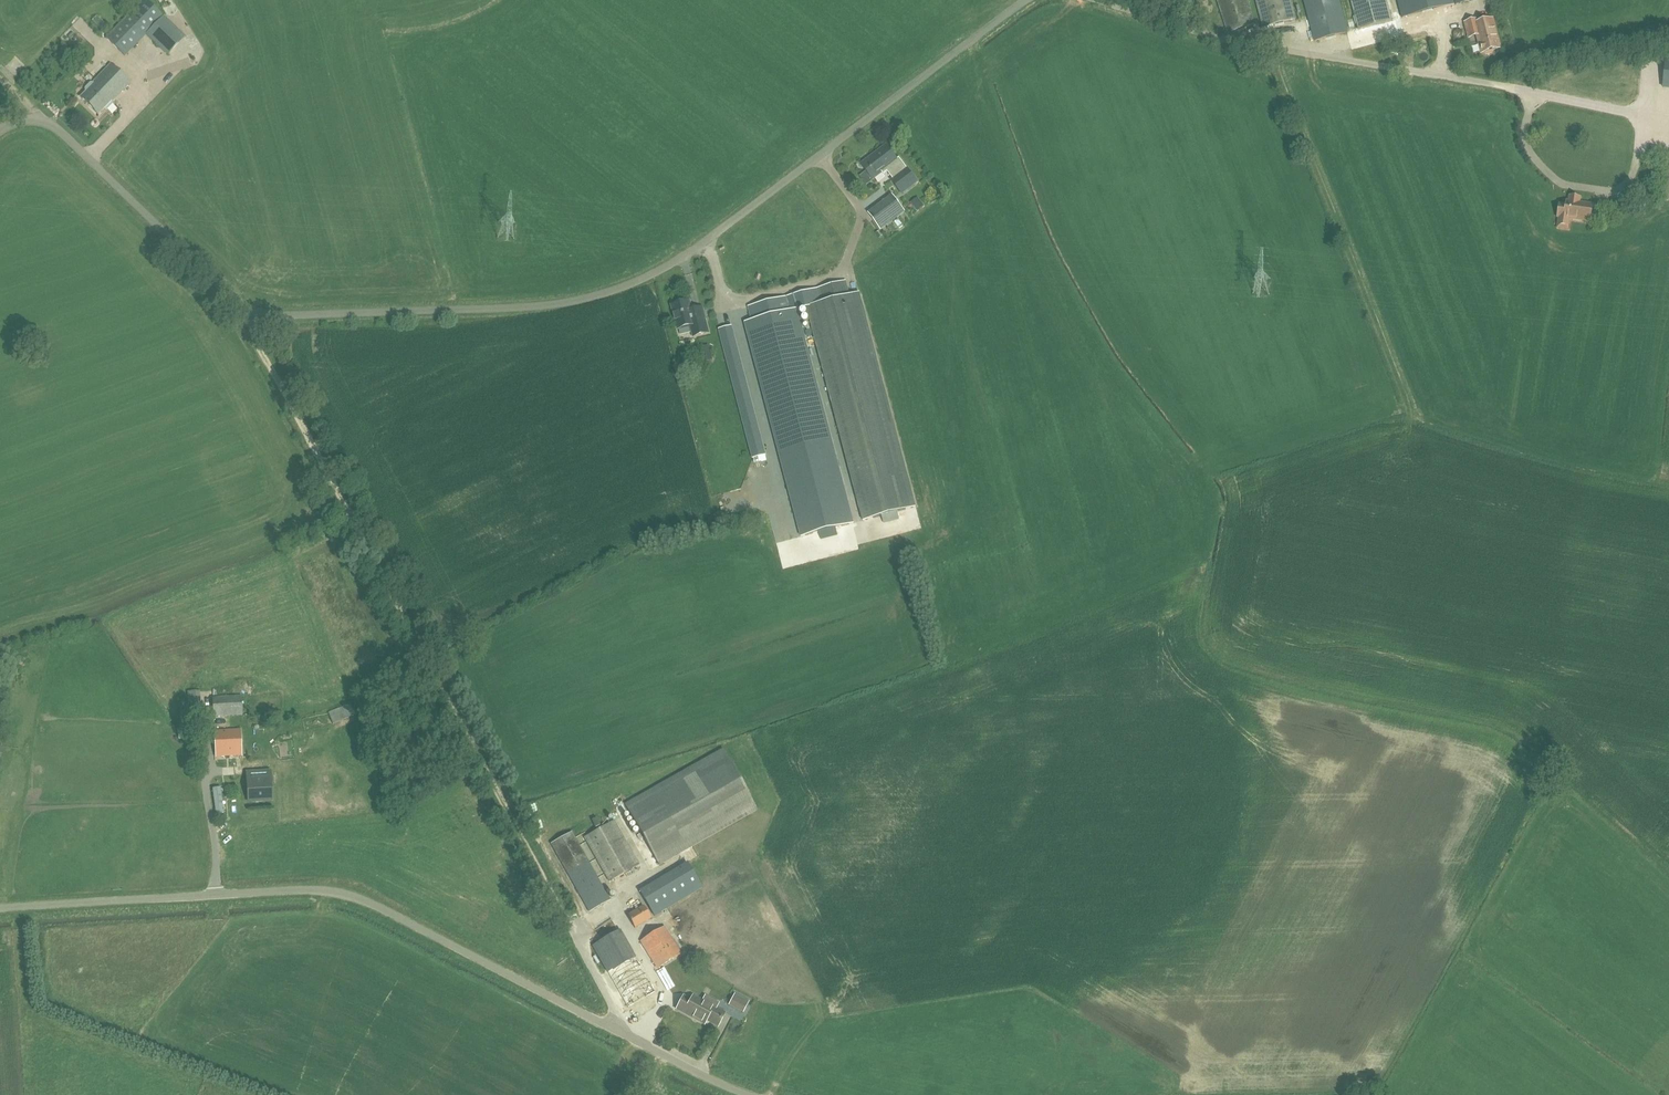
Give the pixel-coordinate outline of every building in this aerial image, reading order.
[(1255,23),(1247,0),(1218,0),(1228,32),(1255,23)] [(1295,18),(1290,0),(1257,0),(1264,27),(1295,18)] [(1315,40),(1347,32),(1339,0),(1304,0),(1315,40)] [(1358,29),(1392,20),(1387,0),(1351,0),(1358,29)] [(1403,17),(1455,4),(1454,0),(1398,0),(1403,17)] [(125,55),(157,22),(159,20),(155,16),(145,26),(133,14),(131,12),(106,37),(125,55)] [(159,20),(147,33),(168,53),(183,37),(162,17),(159,20)] [(1482,52),(1500,47),(1493,18),(1478,22),(1477,19),(1465,22),(1468,32),(1476,30),(1482,52)] [(81,97),(98,114),(111,101),(112,102),(130,83),(110,64),(98,77),(91,71),(83,78),(90,82),(85,88),(85,89),(87,90),(81,97)] [(873,178),(882,171),(884,173),(887,170),(893,178),(892,179),(902,193),(917,181),(899,157),(897,158),(887,145),(862,163),(873,178)] [(1580,197),(1570,196),(1569,201),(1567,201),(1566,205),(1559,204),(1557,217),(1559,217),(1557,227),(1569,229),(1571,218),(1590,221),(1593,204),(1579,202),(1580,197)] [(897,201),(874,218),(881,228),(905,212),(897,201)] [(822,305),(806,310),(864,523),(917,509),(859,294),(851,296),(847,280),(817,289),(822,305)] [(752,320),(745,322),(802,536),(853,523),(797,312),(807,309),(822,305),(817,289),(817,288),(748,306),(752,320)] [(690,301),(681,304),(680,303),(675,305),(674,306),(673,306),(679,330),(692,326),(695,337),(710,333),(706,318),(696,321),(690,301)] [(735,339),(722,342),(753,458),(766,454),(735,339)] [(189,725),(201,724),(201,711),(199,691),(187,691),(189,711),(189,725)] [(213,717),(243,715),(242,695),(212,696),(213,717)] [(350,703),(328,712),(333,724),(355,714),(350,703)] [(215,757),(242,755),(241,728),(213,730),(215,757)] [(722,749),(626,804),(660,864),(756,809),(722,749)] [(248,800),(249,800),(250,802),(255,801),(256,800),(272,799),(271,780),(268,781),(268,773),(272,773),(272,764),(255,765),(256,773),(259,773),(260,781),(247,782),(248,800)] [(639,865),(614,820),(584,837),(609,882),(639,865)] [(572,832),(551,843),(568,872),(588,861),(572,832)] [(588,861),(568,872),(590,911),(610,900),(588,861)] [(687,861),(675,869),(690,895),(702,887),(687,861)] [(650,884),(639,890),(654,916),(668,908),(650,884)] [(635,928),(651,918),(643,905),(627,915),(635,928)] [(658,968),(682,953),(665,926),(641,941),(658,968)] [(629,960),(634,957),(619,931),(593,945),(630,1009),(650,998),(629,960)] [(695,1001),(683,995),(677,1008),(698,1020),(707,1003),(697,997),(695,1001)] [(734,995),(729,1005),(742,1012),(748,1002),(734,995)] [(718,1002),(709,998),(698,1020),(704,1023),(706,1019),(717,1025),(724,1012),(715,1007),(718,1002)]
